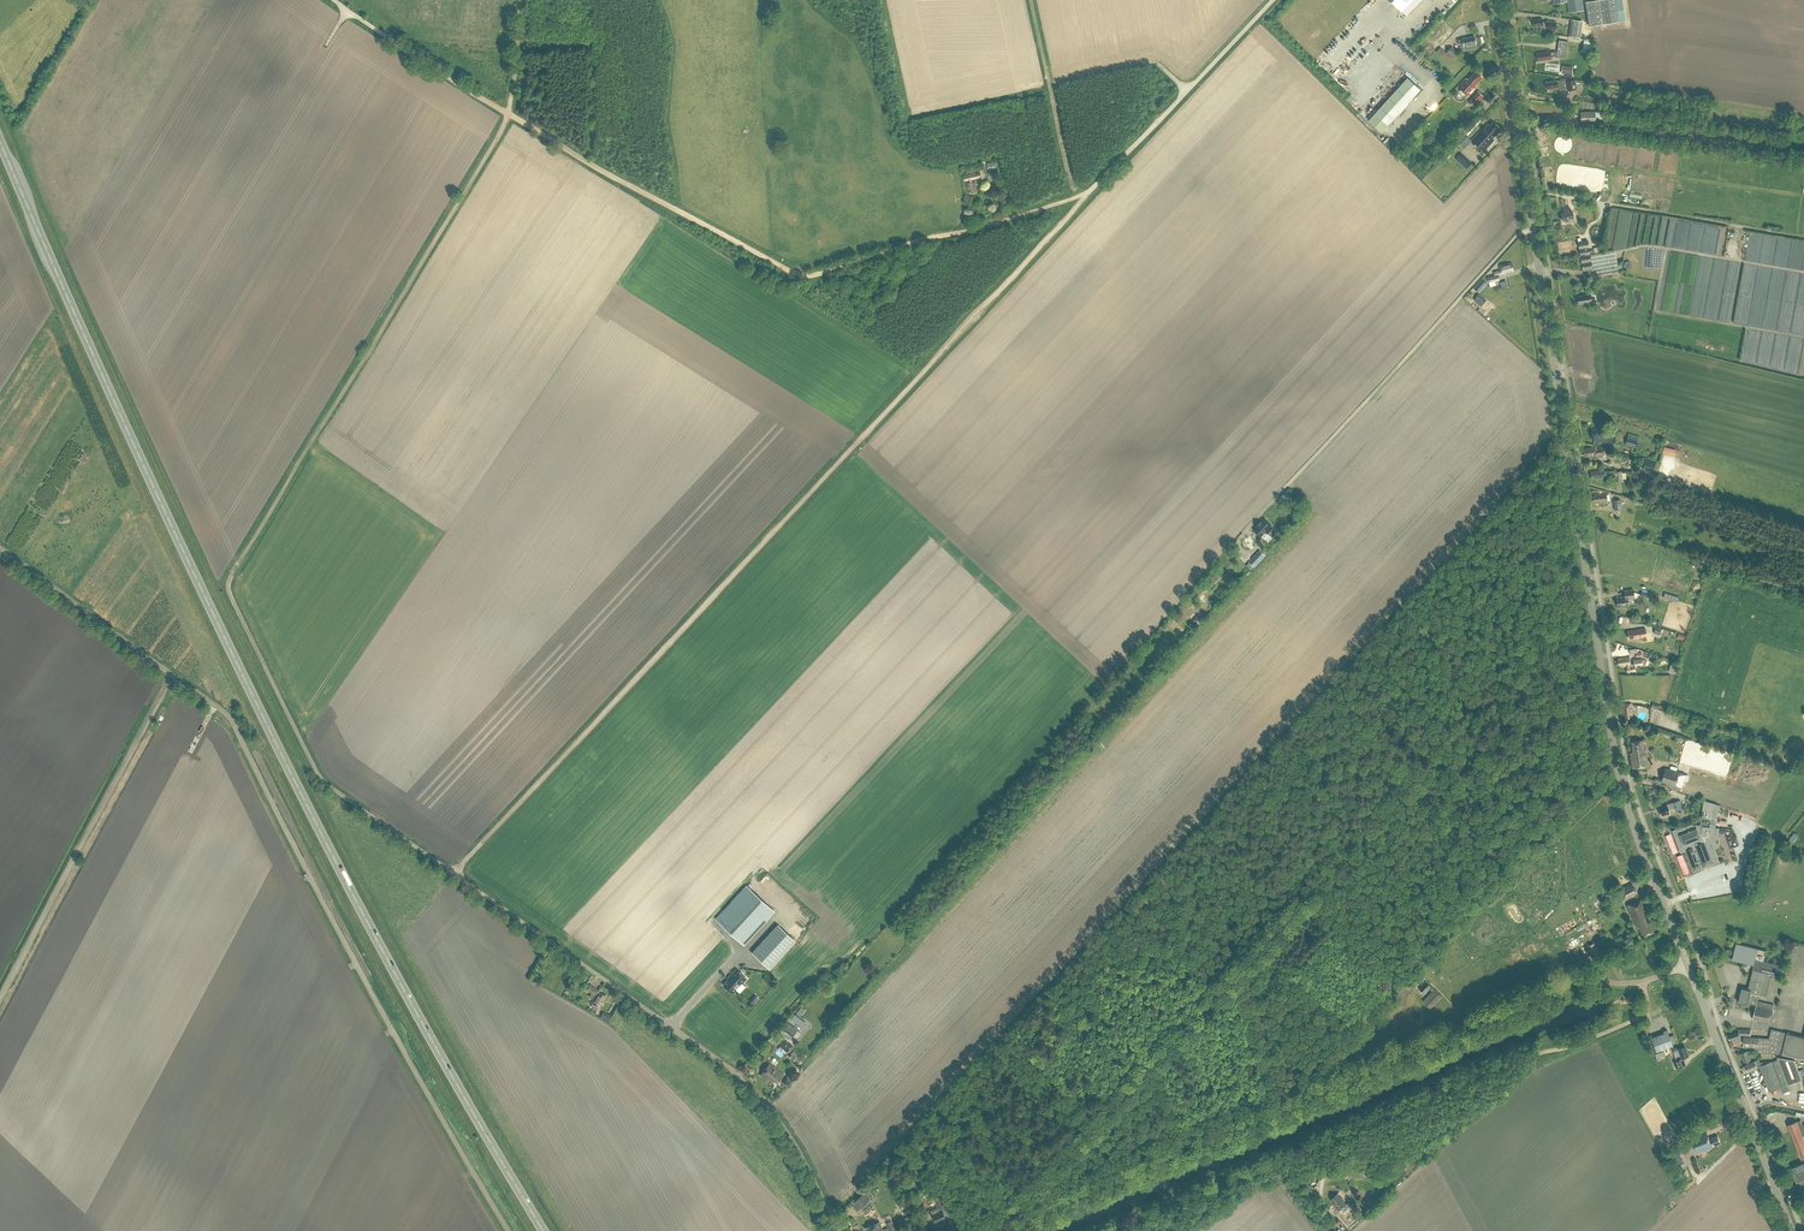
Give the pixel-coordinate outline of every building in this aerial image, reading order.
[(1402,12),(1413,0),(1389,0),(1402,12)] [(1553,4),(1567,2),(1568,12),(1584,10),(1582,0),(1585,0),(1553,0),(1553,4)] [(1589,26),(1604,24),(1600,0),(1595,0),(1585,2),(1589,26)] [(1615,0),(1600,0),(1604,24),(1619,21),(1615,0)] [(1547,29),(1555,30),(1556,22),(1548,21),(1547,22),(1542,21),(1542,19),(1532,20),(1533,26),(1543,25),(1543,28),(1547,28),(1547,29)] [(1580,37),(1582,21),(1572,19),(1570,36),(1580,37)] [(1463,42),(1464,46),(1476,44),(1474,36),(1462,38),(1457,39),(1458,43),(1463,42)] [(1551,44),(1536,46),(1538,55),(1552,53),(1552,52),(1555,51),(1555,55),(1564,56),(1567,38),(1557,37),(1556,44),(1551,45),(1551,44)] [(1446,52),(1452,58),(1458,52),(1451,46),(1446,52)] [(1468,79),(1465,78),(1458,86),(1468,96),(1477,87),(1475,85),(1482,77),(1476,71),(1468,79)] [(1368,121),(1382,133),(1421,91),(1408,78),(1368,121)] [(1566,88),(1567,90),(1576,89),(1575,80),(1566,81),(1565,78),(1560,79),(1560,80),(1546,82),(1547,89),(1553,88),(1553,90),(1566,88)] [(1483,95),(1478,91),(1470,98),(1476,103),(1483,95)] [(1581,112),(1581,122),(1596,121),(1595,112),(1581,112)] [(1471,140),(1484,151),(1494,140),(1492,139),(1497,134),(1496,133),(1501,128),(1493,121),(1489,125),(1488,124),(1485,127),(1484,126),(1471,140)] [(1385,143),(1392,151),(1397,145),(1390,138),(1385,143)] [(1458,155),(1467,164),(1473,157),(1463,149),(1458,155)] [(964,175),(965,180),(969,179),(970,182),(967,182),(969,194),(978,192),(977,186),(975,186),(975,184),(976,184),(975,180),(973,181),(972,179),(979,177),(980,180),(987,178),(984,168),(978,170),(978,173),(976,173),(976,172),(964,175)] [(1573,211),(1570,212),(1569,205),(1563,206),(1564,213),(1561,213),(1563,220),(1565,219),(1566,222),(1569,221),(1568,219),(1574,218),(1573,211)] [(1596,268),(1597,275),(1619,271),(1615,248),(1590,253),(1587,240),(1578,241),(1583,270),(1596,268)] [(1500,265),(1501,270),(1494,272),(1495,275),(1487,277),(1489,283),(1499,280),(1498,275),(1513,271),(1511,262),(1500,265)] [(1578,303),(1579,303),(1579,304),(1587,303),(1587,304),(1592,303),(1590,293),(1585,294),(1586,295),(1577,296),(1578,297),(1577,298),(1577,300),(1578,303)] [(1481,306),(1486,300),(1478,294),(1474,300),(1481,306)] [(1591,429),(1592,438),(1594,438),(1594,441),(1607,444),(1612,442),(1612,437),(1604,437),(1604,428),(1591,429)] [(1628,436),(1626,443),(1636,446),(1638,440),(1628,436)] [(1588,448),(1583,449),(1584,456),(1589,455),(1589,456),(1596,455),(1604,454),(1603,448),(1596,449),(1596,447),(1588,448)] [(1646,459),(1643,467),(1654,470),(1657,463),(1646,459)] [(1596,478),(1596,479),(1605,478),(1604,476),(1615,475),(1615,478),(1622,478),(1626,477),(1625,472),(1622,472),(1622,471),(1615,471),(1609,471),(1604,471),(1604,470),(1590,471),(1591,478),(1596,478)] [(1595,501),(1595,503),(1607,502),(1607,497),(1608,497),(1608,495),(1606,495),(1606,492),(1594,494),(1594,496),(1593,496),(1593,501),(1595,501)] [(1267,533),(1272,528),(1270,526),(1271,525),(1264,519),(1261,523),(1260,522),(1256,525),(1258,527),(1254,530),(1260,536),(1261,536),(1268,543),(1273,537),(1267,533)] [(1254,566),(1264,555),(1260,551),(1249,562),(1254,566)] [(1215,571),(1207,580),(1211,584),(1220,575),(1215,571)] [(1647,598),(1647,597),(1648,594),(1648,593),(1641,591),(1640,594),(1634,592),(1633,589),(1623,590),(1624,596),(1616,597),(1617,607),(1629,606),(1628,599),(1634,598),(1638,597),(1637,595),(1647,598)] [(1664,596),(1678,601),(1679,597),(1665,593),(1664,596)] [(1634,637),(1634,638),(1646,636),(1645,628),(1628,630),(1629,638),(1634,637)] [(1626,665),(1627,671),(1635,670),(1635,666),(1630,667),(1629,657),(1618,658),(1619,665),(1621,664),(1621,666),(1626,665)] [(1624,712),(1624,713),(1625,713),(1625,718),(1632,717),(1631,707),(1632,707),(1632,703),(1622,704),(1623,712),(1624,712)] [(1630,753),(1632,768),(1648,765),(1645,748),(1644,748),(1642,740),(1631,742),(1633,750),(1630,753)] [(1799,758),(1794,755),(1789,766),(1795,768),(1799,758)] [(1685,773),(1665,767),(1660,783),(1680,789),(1685,773)] [(1661,814),(1661,815),(1669,813),(1668,809),(1674,807),(1675,811),(1683,808),(1680,800),(1667,804),(1667,805),(1659,808),(1660,811),(1659,812),(1660,814),(1661,814)] [(1699,824),(1691,824),(1678,829),(1673,831),(1681,852),(1686,850),(1694,871),(1695,870),(1714,863),(1719,861),(1714,847),(1717,846),(1719,828),(1715,827),(1718,804),(1703,800),(1699,824)] [(1789,840),(1793,843),(1798,835),(1794,833),(1789,840)] [(1620,889),(1626,899),(1637,893),(1632,883),(1620,889)] [(716,919),(743,944),(774,911),(747,886),(716,919)] [(1626,905),(1634,922),(1635,921),(1638,928),(1639,927),(1642,935),(1654,930),(1648,916),(1650,915),(1643,898),(1626,905)] [(1598,914),(1604,911),(1602,909),(1601,907),(1601,906),(1600,905),(1594,908),(1595,910),(1596,912),(1597,912),(1598,914)] [(770,969),(795,941),(777,924),(752,952),(770,969)] [(805,941),(812,935),(809,931),(802,937),(805,941)] [(1594,942),(1587,945),(1594,960),(1601,957),(1594,942)] [(1748,962),(1754,963),(1753,969),(1753,970),(1749,986),(1748,989),(1742,988),(1738,1002),(1748,1004),(1751,1005),(1752,1004),(1756,1005),(1753,1019),(1770,1023),(1774,1004),(1758,1000),(1758,998),(1760,999),(1761,995),(1763,996),(1769,973),(1781,976),(1784,965),(1784,966),(1764,961),(1767,950),(1736,943),(1732,959),(1748,963),(1748,962)] [(1795,963),(1794,966),(1797,967),(1800,955),(1793,953),(1791,962),(1795,963)] [(723,985),(732,993),(746,978),(736,969),(730,976),(731,977),(723,985)] [(1418,987),(1424,993),(1431,986),(1425,980),(1418,987)] [(744,982),(739,987),(741,990),(747,985),(744,982)] [(592,1006),(592,1007),(597,1010),(598,1009),(599,1007),(600,1008),(600,1007),(601,1008),(602,1007),(604,1005),(604,1004),(603,1003),(607,996),(598,990),(598,989),(591,984),(588,990),(592,992),(590,996),(595,999),(592,1003),(593,1003),(592,1006)] [(753,1000),(758,994),(747,985),(742,990),(753,1000)] [(1434,989),(1423,1001),(1430,1008),(1441,996),(1434,989)] [(604,1011),(601,1017),(608,1021),(612,1016),(604,1011)] [(790,1021),(795,1026),(797,1024),(796,1023),(799,1019),(795,1015),(790,1021)] [(1650,1035),(1656,1051),(1673,1045),(1667,1029),(1650,1035)] [(1739,1029),(1739,1032),(1729,1035),(1732,1045),(1742,1042),(1740,1035),(1750,1035),(1751,1029),(1739,1029)] [(1758,1052),(1781,1053),(1781,1054),(1803,1059),(1803,1036),(1771,1029),(1769,1038),(1744,1036),(1743,1047),(1754,1048),(1754,1050),(1758,1051),(1758,1052)] [(777,1043),(788,1052),(793,1046),(782,1037),(777,1043)] [(1673,1059),(1676,1066),(1686,1063),(1684,1056),(1689,1054),(1685,1044),(1679,1047),(1678,1045),(1672,1048),(1674,1051),(1679,1050),(1681,1056),(1673,1059)] [(1763,1064),(1762,1062),(1759,1063),(1758,1059),(1752,1062),(1747,1051),(1741,1053),(1745,1064),(1744,1064),(1747,1071),(1757,1067),(1760,1065),(1770,1091),(1781,1087),(1783,1092),(1790,1089),(1788,1084),(1802,1079),(1800,1075),(1803,1074),(1803,1070),(1803,1069),(1799,1070),(1795,1060),(1778,1057),(1779,1059),(1772,1062),(1772,1061),(1763,1064)] [(769,1062),(760,1074),(772,1082),(775,1079),(778,1081),(784,1073),(769,1062)] [(1803,1125),(1801,1119),(1788,1124),(1791,1133),(1803,1163),(1791,1167),(1797,1182),(1799,1181),(1801,1185),(1803,1184),(1803,1124),(1803,1125)] [(1710,1137),(1707,1130),(1691,1137),(1697,1153),(1713,1146),(1713,1145),(1721,1141),(1717,1134),(1710,1137)] [(1670,1150),(1677,1166),(1684,1163),(1678,1147),(1670,1150)] [(852,1205),(858,1211),(873,1196),(867,1190),(852,1205)] [(1335,1206),(1338,1210),(1346,1204),(1343,1201),(1344,1200),(1338,1193),(1330,1199),(1336,1205),(1335,1206)] [(933,1214),(936,1222),(946,1218),(942,1210),(941,1207),(944,1206),(941,1199),(935,1201),(938,1209),(939,1208),(940,1211),(933,1214)] [(1338,1225),(1341,1222),(1337,1218),(1335,1220),(1334,1219),(1328,1224),(1333,1229),(1336,1227),(1335,1226),(1337,1224),(1338,1225)] [(886,1222),(890,1230),(891,1230),(896,1229),(892,1219),(886,1222)] [(880,1221),(866,1227),(868,1230),(884,1230),(880,1221)]
